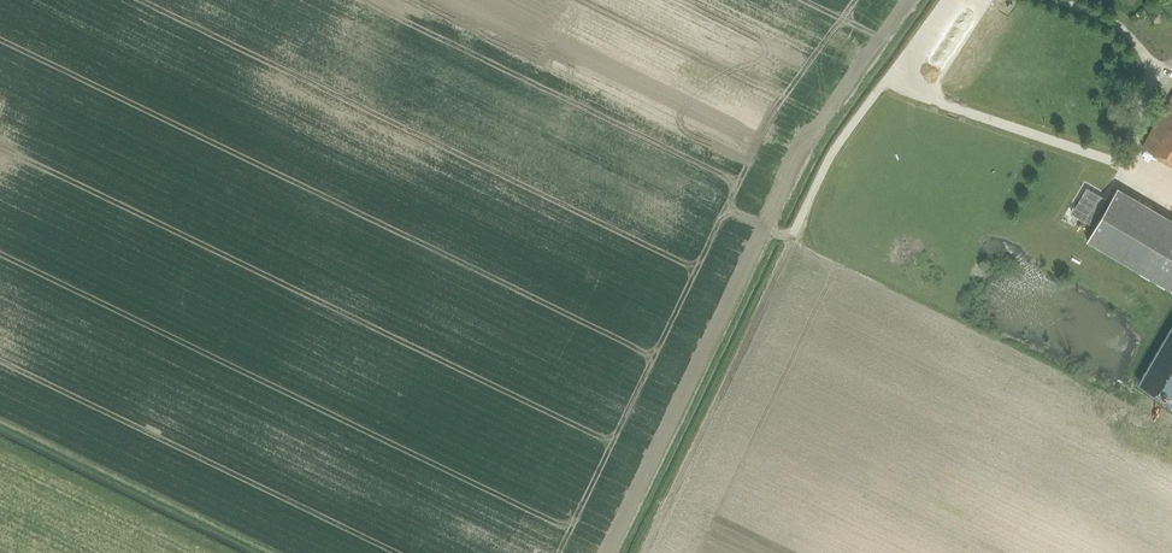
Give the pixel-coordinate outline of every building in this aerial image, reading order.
[(1142,148),(1171,166),(1171,96),(1142,148)] [(1106,199),(1087,188),(1072,214),(1091,225),(1106,199)] [(1117,188),(1087,241),(1171,290),(1171,220),(1117,188)] [(1140,385),(1171,403),(1171,329),(1140,385)]
